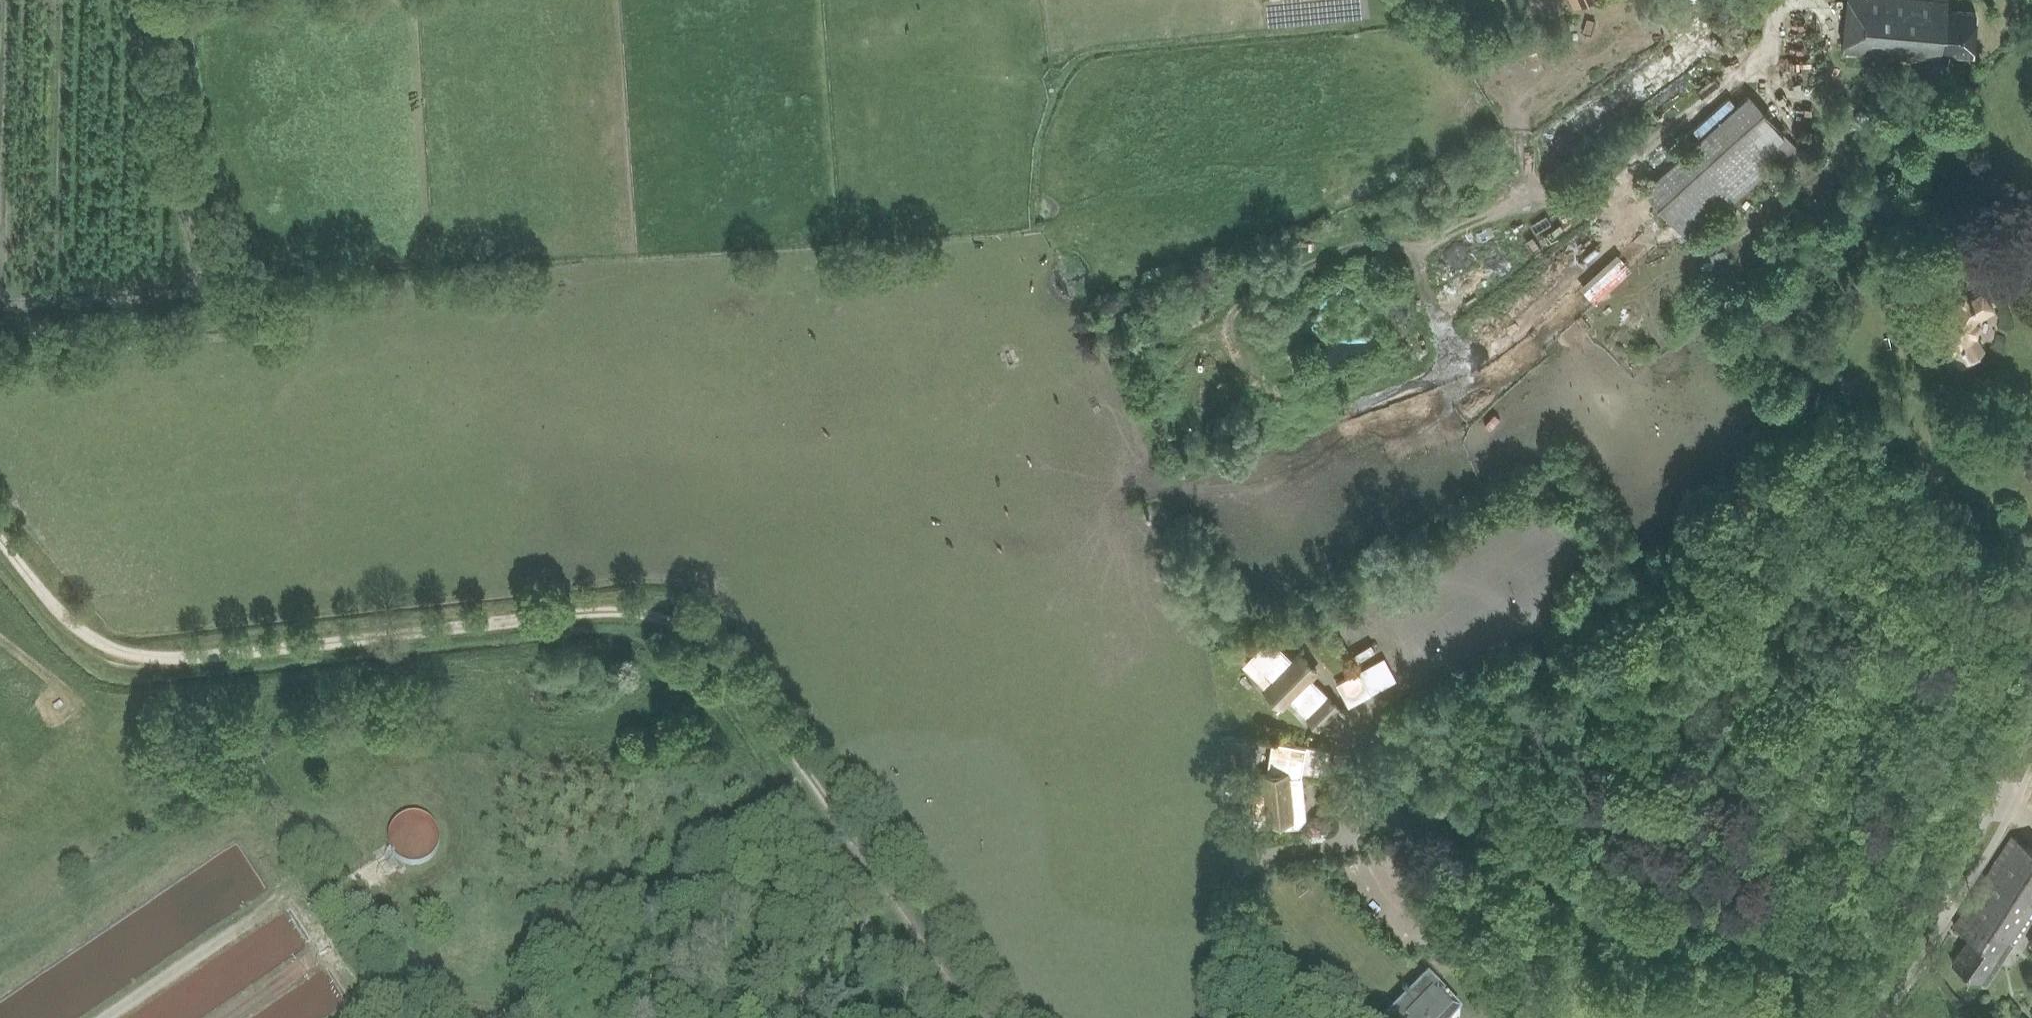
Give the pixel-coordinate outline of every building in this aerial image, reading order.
[(1593,0),(1568,0),(1572,10),(1593,0)] [(1844,54),(1926,61),(1923,91),(1939,92),(1942,63),(1949,64),(1950,52),(1973,54),(1976,13),(1947,10),(1948,0),(1848,0),(1844,54)] [(1748,99),(1646,193),(1690,243),(1793,148),(1748,99)] [(1577,286),(1592,302),(1629,267),(1614,251),(1577,286)] [(1951,298),(1943,316),(1939,335),(1957,365),(1984,349),(1976,337),(1981,318),(1995,310),(1979,282),(1951,298)] [(1270,641),(1252,660),(1273,681),(1265,688),(1283,706),(1291,699),(1319,727),(1338,708),(1309,680),(1316,672),(1298,654),(1291,662),(1270,641)] [(1387,660),(1363,673),(1375,696),(1400,682),(1387,660)] [(1275,743),(1270,775),(1289,773),(1289,777),(1302,775),(1302,771),(1325,775),(1328,752),(1275,743)] [(1289,773),(1250,777),(1255,822),(1284,819),(1285,827),(1294,826),(1298,825),(1305,817),(1305,813),(1302,775),(1289,777),(1289,773)] [(426,855),(442,824),(412,810),(397,841),(426,855)] [(1969,938),(1952,964),(1985,985),(2013,942),(2015,944),(2031,917),(2031,849),(2012,836),(1953,927),(1969,938)] [(1428,989),(1399,1017),(1456,1017),(1428,989)]
